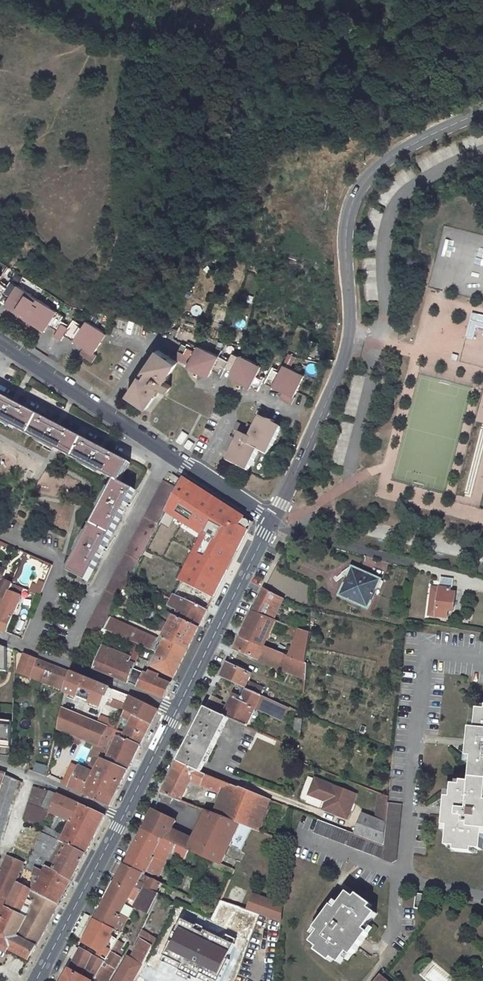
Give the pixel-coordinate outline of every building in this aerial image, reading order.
[(0,302),(3,298),(11,303),(7,309),(46,335),(51,325),(61,332),(57,338),(64,343),(68,336),(76,341),(75,343),(85,349),(81,355),(93,364),(97,357),(96,356),(109,336),(89,322),(86,327),(80,323),(74,332),(65,326),(67,323),(64,321),(66,319),(15,285),(11,291),(2,284),(6,279),(0,275),(0,302)] [(471,339),(475,327),(482,329),(482,315),(470,312),(464,337),(471,339)] [(201,350),(189,344),(183,357),(195,363),(191,370),(213,381),(217,372),(224,375),(231,362),(201,348),(201,350)] [(181,366),(161,353),(131,398),(150,411),(163,393),(169,397),(174,391),(167,386),(181,366)] [(246,359),(238,356),(232,368),(240,372),(237,378),(266,392),(272,380),(265,376),(270,367),(247,356),(246,359)] [(302,396),(312,375),(291,364),(288,371),(281,367),(274,383),(289,391),(285,398),(299,405),(303,397),(302,396)] [(0,396),(0,419),(33,436),(42,418),(0,396)] [(289,427),(267,416),(262,428),(247,421),(234,449),(240,453),(236,462),(258,473),(268,450),(276,455),(289,427)] [(85,441),(42,418),(33,436),(75,459),(85,441)] [(192,450),(196,442),(188,439),(191,434),(183,431),(177,444),(192,450)] [(127,463),(85,441),(75,459),(118,481),(127,463)] [(171,473),(166,482),(176,488),(181,479),(171,473)] [(115,481),(67,572),(85,582),(133,490),(115,481)] [(176,489),(163,482),(85,627),(98,634),(176,489)] [(252,523),(184,486),(159,530),(188,545),(201,552),(230,566),(252,523)] [(197,559),(201,552),(188,545),(180,562),(203,574),(195,589),(214,598),(226,575),(197,559)] [(230,566),(201,552),(197,559),(226,575),(230,566)] [(0,568),(0,607),(2,608),(10,583),(1,579),(5,570),(0,568)] [(145,577),(134,571),(130,579),(141,585),(145,577)] [(348,586),(345,585),(339,597),(368,610),(382,580),(370,575),(368,579),(354,573),(348,586)] [(455,580),(443,578),(441,591),(440,600),(433,600),(431,616),(449,618),(450,609),(456,610),(458,593),(452,592),(453,586),(454,586),(455,580)] [(32,583),(29,590),(39,593),(42,584),(36,581),(34,584),(32,583)] [(10,583),(2,608),(0,612),(0,629),(6,631),(23,588),(10,583)] [(276,596),(264,590),(253,613),(276,621),(286,599),(276,596)] [(434,590),(433,600),(440,600),(441,591),(434,590)] [(207,610),(173,595),(166,607),(177,611),(174,616),(198,627),(207,610)] [(276,621),(253,613),(241,637),(264,647),(276,621)] [(198,627),(174,616),(173,619),(162,638),(165,640),(187,649),(198,627)] [(152,651),(158,639),(110,617),(104,629),(152,651)] [(289,657),(306,664),(310,633),(293,627),(292,631),(298,634),(289,657)] [(158,654),(165,640),(162,638),(159,637),(158,639),(152,651),(155,652),(158,654)] [(264,647),(241,637),(235,650),(259,660),(260,658),(269,662),(274,651),(264,647)] [(187,649),(165,640),(158,654),(150,667),(172,677),(187,649)] [(133,672),(134,670),(131,668),(133,664),(128,662),(129,658),(103,646),(93,667),(128,683),(133,672)] [(289,657),(274,651),(269,662),(278,666),(278,668),(307,680),(309,664),(306,664),(289,657)] [(71,673),(24,654),(18,672),(29,676),(31,672),(66,686),(71,673)] [(221,678),(243,688),(248,680),(250,674),(232,666),(235,660),(230,658),(221,678)] [(162,697),(169,684),(145,674),(134,670),(133,672),(128,683),(162,697)] [(115,691),(71,673),(66,686),(64,692),(105,709),(110,698),(111,699),(112,698),(115,691)] [(248,680),(243,688),(247,690),(258,694),(262,686),(248,680)] [(211,697),(206,707),(229,718),(248,726),(256,707),(283,720),(289,708),(258,694),(247,690),(243,700),(234,696),(232,699),(229,697),(223,710),(218,707),(220,702),(211,697)] [(131,697),(115,691),(112,698),(126,704),(123,710),(150,723),(156,710),(131,697)] [(112,698),(111,699),(109,704),(123,710),(126,704),(112,698)] [(106,726),(61,706),(56,727),(98,745),(106,726)] [(206,707),(191,737),(215,747),(229,718),(206,707)] [(104,749),(103,751),(107,753),(105,759),(127,769),(150,723),(123,710),(120,716),(129,721),(122,735),(121,738),(112,733),(104,749)] [(478,711),(478,715),(470,714),(468,734),(463,733),(462,743),(460,762),(465,763),(462,786),(453,785),(451,799),(446,798),(445,815),(444,827),(448,828),(446,847),(455,848),(455,852),(473,854),(473,850),(481,851),(482,838),(482,711),(478,711)] [(10,756),(11,719),(0,718),(0,755),(10,756)] [(106,726),(98,745),(97,746),(104,749),(112,733),(113,730),(114,729),(106,726)] [(191,737),(178,762),(202,772),(215,747),(191,737)] [(81,745),(75,760),(84,764),(90,749),(81,745)] [(104,749),(97,746),(86,770),(77,766),(68,787),(83,794),(93,772),(101,757),(103,751),(104,749)] [(101,757),(93,772),(119,784),(127,769),(105,759),(101,757)] [(178,762),(162,794),(174,798),(182,802),(190,783),(191,780),(194,781),(218,792),(223,781),(202,772),(178,762)] [(68,787),(77,766),(69,763),(60,783),(68,787)] [(32,771),(45,775),(46,770),(34,766),(32,771)] [(83,794),(108,805),(119,784),(93,772),(83,794)] [(4,774),(0,785),(0,786),(0,830),(17,779),(4,774)] [(360,795),(317,779),(310,796),(325,802),(326,799),(330,801),(326,811),(350,821),(360,795)] [(223,781),(218,792),(222,793),(227,782),(223,781)] [(270,801),(227,782),(222,793),(216,810),(208,806),(206,810),(208,811),(239,823),(259,830),(270,801)] [(50,812),(58,795),(38,786),(34,785),(23,817),(44,824),(50,812)] [(174,798),(162,794),(159,800),(172,805),(174,798)] [(382,794),(374,821),(386,825),(388,802),(389,797),(382,794)] [(70,822),(80,804),(58,795),(50,812),(70,822)] [(386,825),(383,847),(382,861),(393,866),(396,861),(402,804),(388,802),(386,825)] [(104,815),(80,804),(70,822),(67,828),(64,834),(61,839),(60,840),(84,852),(104,815)] [(154,811),(145,829),(189,850),(220,865),(239,823),(208,811),(194,840),(180,833),(183,827),(176,824),(177,822),(154,811)] [(362,816),(354,835),(383,847),(386,825),(374,821),(362,816)] [(315,834),(382,861),(383,847),(354,835),(321,821),(315,834)] [(51,828),(64,834),(67,828),(54,822),(51,828)] [(145,829),(144,829),(125,866),(144,875),(146,872),(158,878),(169,852),(185,859),(189,850),(145,829)] [(57,904),(70,879),(46,866),(59,843),(55,841),(50,838),(45,847),(33,868),(31,889),(31,890),(57,904)] [(84,852),(60,840),(59,843),(46,866),(70,879),(84,852)] [(25,864),(33,868),(45,847),(36,842),(25,864)] [(6,856),(0,868),(0,910),(13,881),(14,882),(23,863),(6,856)] [(121,932),(129,919),(118,914),(134,884),(142,888),(146,890),(156,895),(157,894),(161,884),(144,875),(125,866),(96,921),(121,932)] [(191,892),(197,876),(188,873),(182,889),(191,892)] [(18,883),(0,923),(0,943),(30,957),(57,904),(31,890),(31,889),(18,883)] [(156,895),(146,890),(145,892),(135,908),(150,916),(161,895),(157,894),(156,895)] [(374,907),(358,896),(357,898),(349,893),(337,910),(333,907),(316,931),(320,935),(313,944),(320,949),(316,953),(332,964),(335,961),(341,965),(349,955),(354,958),(371,935),(367,932),(378,915),(372,910),(374,907)] [(427,895),(416,893),(416,895),(414,909),(425,910),(427,898),(427,895)] [(283,906),(254,895),(247,912),(251,913),(281,924),(283,906)] [(233,942),(179,918),(163,954),(217,978),(233,942)] [(121,932),(96,921),(85,944),(110,957),(112,954),(123,933),(121,932)] [(116,980),(135,980),(148,958),(153,947),(155,948),(159,940),(142,931),(135,946),(139,947),(136,954),(138,955),(135,961),(129,958),(116,980)] [(82,950),(65,980),(96,980),(107,963),(82,950)] [(107,963),(96,980),(108,980),(120,959),(112,954),(110,957),(107,963)]
